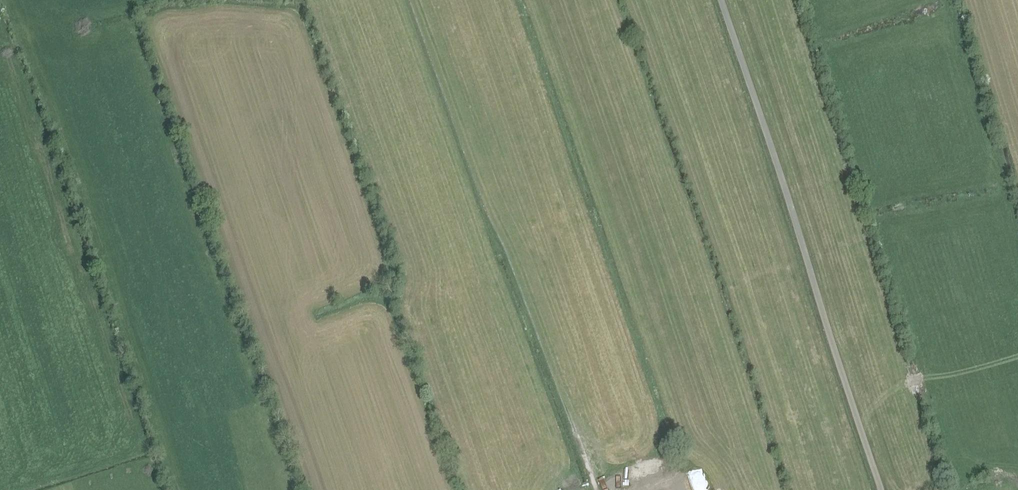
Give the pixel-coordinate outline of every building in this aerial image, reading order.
[(622,489),(678,489),(676,478),(622,489)]
